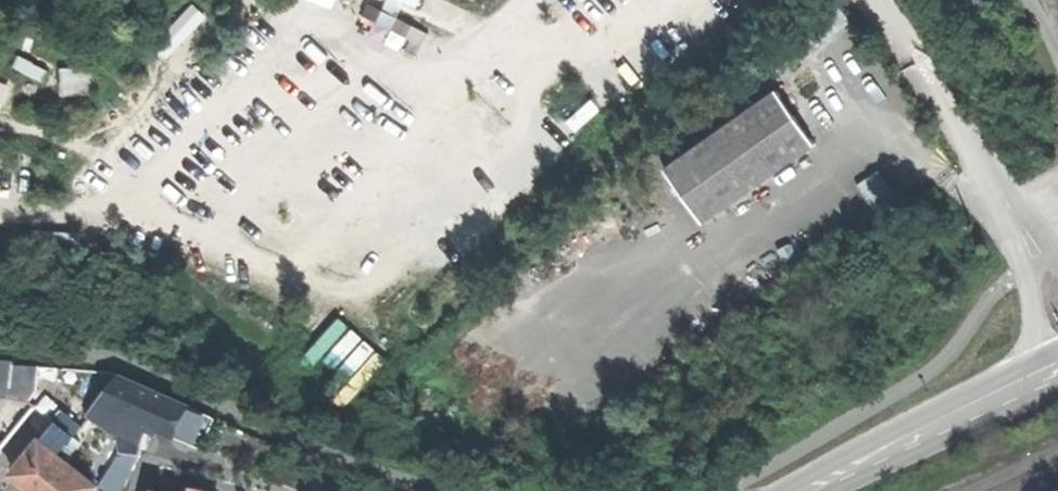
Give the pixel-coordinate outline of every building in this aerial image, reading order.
[(419,10),(424,0),(399,0),(419,10)] [(66,66),(67,93),(99,92),(99,65),(66,66)] [(816,147),(776,91),(667,170),(707,225),(816,147)] [(317,346),(347,376),(362,360),(372,370),(386,357),(346,317),(317,346)] [(11,379),(15,364),(0,363),(0,378),(11,379)] [(35,366),(15,364),(11,379),(7,397),(24,401),(34,388),(35,366)] [(124,417),(141,385),(119,375),(92,412),(113,433),(119,426),(124,417)] [(0,378),(0,395),(7,397),(11,379),(0,378)] [(124,417),(136,422),(154,391),(141,385),(124,417)] [(156,429),(170,399),(154,391),(136,422),(140,423),(156,429)] [(171,436),(185,405),(170,399),(156,429),(171,436)] [(214,418),(185,405),(171,436),(201,447),(214,418)] [(54,419),(73,434),(80,426),(61,411),(54,419)] [(136,422),(124,417),(119,426),(118,453),(136,454),(140,423),(136,422)] [(57,454),(73,434),(54,419),(38,439),(57,454)] [(57,454),(38,439),(11,473),(34,490),(91,490),(96,485),(57,454)]
